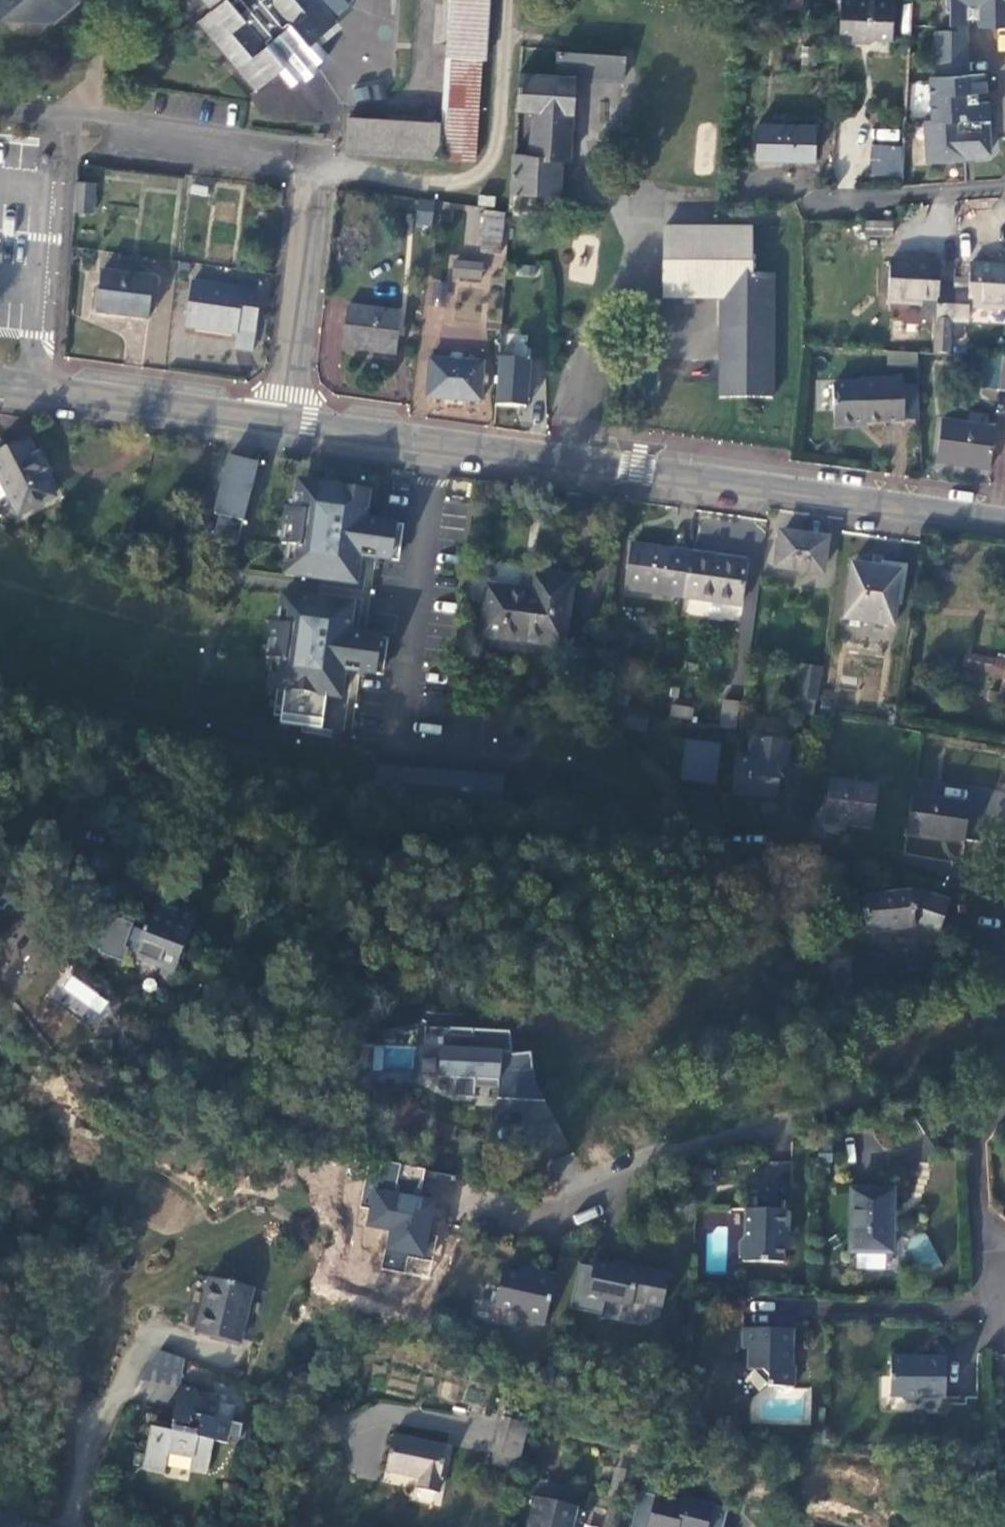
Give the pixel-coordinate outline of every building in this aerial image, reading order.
[(54,23),(79,0),(0,0),(0,15),(54,23)] [(181,9),(239,79),(260,62),(266,56),(250,37),(275,17),(292,36),(297,32),(322,13),(311,0),(193,0),(181,9)] [(446,56),(485,57),(488,0),(449,0),(446,56)] [(839,24),(851,25),(850,35),(868,36),(873,32),(890,33),(891,0),(841,0),(839,24)] [(946,2),(949,2),(949,20),(966,19),(969,19),(968,0),(946,0),(946,2)] [(969,19),(979,19),(979,0),(968,0),(969,19)] [(979,19),(979,22),(987,22),(1004,22),(1004,0),(979,0),(979,19)] [(266,56),(260,62),(274,79),(286,69),(290,73),(301,64),(297,59),(311,49),(297,32),(292,36),(275,17),(250,37),(266,56)] [(970,89),(968,89),(944,91),(944,79),(967,78),(967,67),(966,61),(953,61),(950,61),(949,35),(948,18),(931,18),(919,18),(918,63),(915,63),(917,109),(918,126),(910,126),(911,146),(915,149),(948,147),(948,142),(970,141),(972,138),(971,130),(970,89)] [(575,70),(623,73),(624,49),(557,44),(556,69),(520,67),(511,201),(510,203),(557,203),(561,152),(568,153),(575,70)] [(473,162),(477,64),(447,63),(443,161),(473,162)] [(944,91),(968,89),(968,84),(967,78),(944,79),(944,91)] [(344,116),(344,138),(343,151),(436,156),(437,121),(344,116)] [(815,122),(757,121),(757,154),(813,156),(815,122)] [(903,176),(904,145),(871,144),(870,175),(903,176)] [(97,183),(77,183),(74,212),(94,213),(97,183)] [(431,226),(434,200),(417,198),(415,224),(431,226)] [(479,251),(501,253),(504,211),(482,210),(479,251)] [(874,212),(847,212),(846,224),(873,225),(874,212)] [(753,228),(664,229),(665,298),(723,297),(724,398),(775,397),(775,273),(753,273),(753,228)] [(464,251),(439,249),(437,266),(463,269),(464,251)] [(522,256),(497,256),(497,270),(522,270),(522,256)] [(970,290),(941,289),(942,263),(894,259),(892,302),(927,304),(926,320),(940,321),(937,353),(952,354),(952,324),(968,324),(970,305),(1004,307),(1004,265),(971,263),(970,290)] [(146,316),(150,280),(100,273),(95,310),(146,316)] [(262,277),(245,275),(243,293),(189,288),(185,325),(240,331),(240,327),(257,328),(262,277)] [(432,279),(425,300),(438,304),(445,283),(432,279)] [(394,351),(397,314),(347,309),(342,345),(394,351)] [(222,334),(238,336),(257,328),(240,327),(240,331),(222,334)] [(465,352),(411,348),(409,387),(462,390),(465,352)] [(994,382),(1000,350),(986,348),(981,379),(982,379),(994,382)] [(917,367),(917,351),(887,350),(886,366),(917,367)] [(994,382),(1004,384),(1004,351),(1000,350),(994,382)] [(482,351),(479,392),(491,393),(491,388),(516,389),(517,366),(493,364),(494,352),(482,351)] [(906,420),(906,386),(906,379),(865,379),(861,383),(837,384),(836,427),(860,427),(860,422),(906,422),(906,420)] [(918,420),(919,387),(906,386),(906,420),(918,420)] [(992,473),(997,431),(991,430),(992,419),(972,417),(970,428),(945,424),(939,465),(992,473)] [(12,425),(0,432),(0,490),(7,503),(42,484),(29,460),(35,457),(28,440),(21,442),(12,425)] [(225,510),(245,452),(216,442),(196,499),(225,510)] [(275,497),(292,507),(298,508),(302,479),(279,468),(275,497)] [(293,544),(288,572),(352,582),(356,554),(357,545),(367,547),(366,549),(395,553),(399,523),(361,517),(365,488),(302,479),(298,508),(292,507),(286,543),(293,544)] [(269,533),(286,543),(292,507),(275,497),(268,496),(263,532),(269,533)] [(293,544),(286,543),(269,533),(265,561),(288,572),(293,544)] [(825,540),(781,533),(776,565),(820,571),(825,540)] [(357,545),(356,554),(394,560),(395,553),(366,549),(367,547),(357,545)] [(680,601),(688,556),(629,547),(623,593),(680,601)] [(688,556),(680,601),(739,609),(744,564),(688,556)] [(903,572),(854,565),(846,618),(895,625),(903,572)] [(563,644),(568,575),(530,572),(529,592),(487,589),(482,638),(563,644)] [(1002,605),(1004,606),(1004,589),(998,587),(995,599),(1003,601),(1002,605)] [(279,714),(278,721),(318,727),(323,695),(338,697),(342,669),(381,674),(386,638),(348,633),(352,603),(280,593),(276,622),(270,621),(264,656),(271,657),(266,686),(275,687),(271,713),(279,714)] [(998,634),(981,693),(1002,698),(1004,687),(1004,636),(998,634)] [(800,691),(804,656),(782,653),(778,687),(800,691)] [(722,688),(706,686),(703,711),(719,713),(722,688)] [(679,697),(656,694),(655,705),(678,708),(679,697)] [(719,726),(735,728),(739,701),(723,699),(719,726)] [(326,714),(325,729),(342,731),(344,715),(326,714)] [(718,745),(685,742),(682,779),(715,782),(718,745)] [(779,763),(734,757),(729,794),(739,795),(774,799),(779,763)] [(849,826),(872,828),(876,788),(829,784),(825,824),(849,826)] [(968,801),(910,792),(904,829),(933,833),(963,838),(968,801)] [(184,906),(146,887),(122,936),(147,948),(143,959),(156,964),(170,934),(179,938),(187,921),(179,917),(184,906)] [(909,894),(875,897),(856,901),(858,926),(849,928),(851,937),(861,935),(872,934),(923,928),(944,936),(946,903),(932,898),(920,894),(909,894)] [(68,971),(53,991),(95,1021),(110,1001),(68,971)] [(479,1032),(422,1030),(420,1074),(442,1075),(450,1095),(474,1096),(475,1081),(496,1082),(495,1128),(504,1152),(554,1154),(566,1150),(532,1063),(533,1051),(514,1050),(506,1031),(485,1030),(479,1032)] [(450,1218),(458,1176),(423,1170),(419,1193),(396,1189),(401,1164),(374,1159),(364,1207),(368,1207),(365,1225),(388,1229),(381,1267),(404,1271),(407,1253),(429,1257),(438,1216),(450,1218)] [(875,1243),(876,1184),(838,1184),(836,1244),(875,1243)] [(772,1256),(771,1203),(733,1202),(732,1227),(726,1233),(726,1249),(731,1256),(772,1256)] [(924,1231),(906,1241),(923,1273),(941,1263),(924,1231)] [(645,1298),(651,1263),(610,1254),(609,1258),(578,1253),(570,1287),(614,1296),(615,1291),(645,1298)] [(514,1263),(515,1259),(499,1255),(497,1262),(509,1265),(509,1261),(514,1263)] [(538,1263),(515,1259),(514,1263),(509,1261),(509,1265),(497,1262),(483,1260),(475,1296),(500,1303),(499,1310),(527,1316),(538,1263)] [(197,1263),(184,1322),(206,1326),(227,1330),(240,1273),(197,1263)] [(773,1342),(773,1324),(723,1324),(722,1343),(728,1343),(728,1362),(741,1363),(750,1370),(751,1379),(776,1379),(775,1356),(770,1356),(769,1342),(773,1342)] [(879,1349),(867,1349),(866,1388),(879,1389),(883,1394),(900,1394),(901,1389),(923,1389),(923,1350),(902,1350),(902,1353),(890,1353),(879,1349)] [(218,1433),(222,1412),(200,1407),(205,1384),(165,1374),(154,1420),(135,1416),(125,1456),(149,1460),(155,1442),(166,1445),(177,1448),(177,1454),(194,1457),(201,1429),(218,1433)] [(520,1465),(529,1428),(504,1420),(495,1458),(520,1465)] [(448,1447),(390,1436),(381,1468),(393,1471),(418,1478),(416,1488),(438,1494),(448,1447)] [(628,1524),(638,1526),(722,1526),(728,1505),(684,1493),(683,1498),(639,1486),(628,1524)] [(539,1500),(532,1526),(577,1526),(581,1511),(539,1500)]
